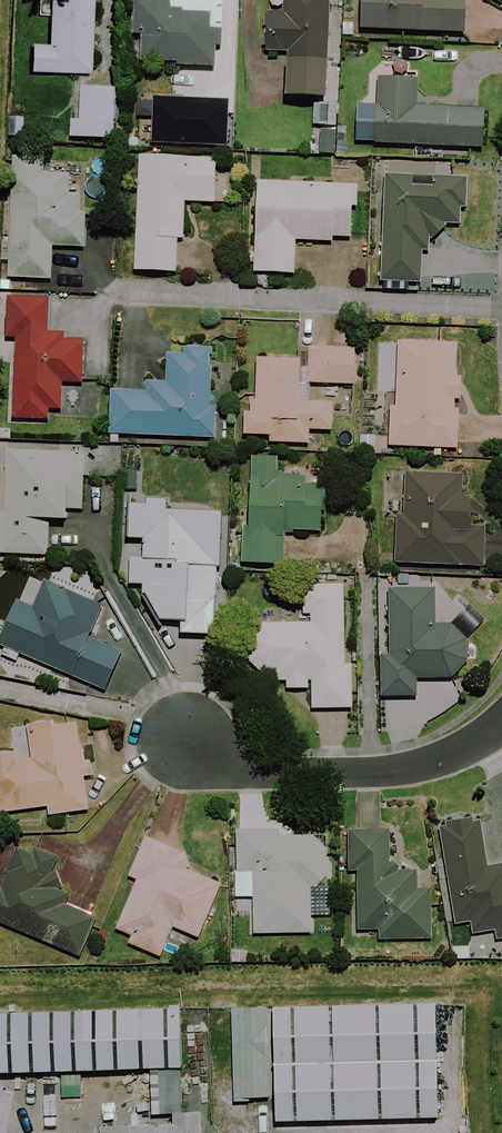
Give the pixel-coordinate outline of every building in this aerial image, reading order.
[(52,44),(35,43),(34,69),(93,72),(96,0),(54,0),(52,44)] [(170,0),(137,0),(135,34),(144,34),(143,61),(218,65),(222,6),(170,3),(170,0)] [(332,0),(288,0),(287,10),(271,9),(269,52),(287,52),(287,62),(292,62),(291,97),(332,99),(333,60),(329,60),(332,0)] [(364,28),(466,33),(468,0),(365,0),(364,28)] [(420,78),(381,76),(379,106),(360,105),(358,141),(483,147),(485,110),(418,106),(420,78)] [(117,88),(85,87),(84,117),(73,117),(72,137),(115,139),(117,88)] [(234,114),(208,113),(207,144),(232,145),(234,114)] [(217,158),(141,156),(138,271),(179,272),(179,237),(184,237),(185,201),(216,202),(217,158)] [(68,170),(15,168),(12,277),(51,278),(52,245),(84,246),(86,195),(68,194),(68,170)] [(381,281),(423,283),(425,253),(431,253),(432,236),(443,237),(444,224),(461,224),(462,206),(468,206),(469,180),(435,178),(434,186),(413,185),(413,177),(387,176),(381,281)] [(358,186),(259,181),(255,272),(295,273),(297,239),(332,241),(332,236),(356,237),(358,186)] [(48,335),(50,299),(11,297),(9,337),(20,338),(15,417),(62,420),(65,383),(85,384),(87,337),(48,335)] [(459,344),(400,341),(398,405),(392,405),(391,445),(459,447),(460,416),(455,416),(456,397),(465,398),(466,377),(458,376),(459,344)] [(212,401),(215,348),(171,346),(169,381),(149,380),(149,390),(115,388),(112,433),(214,438),(216,401),(212,401)] [(360,349),(310,347),(309,382),(358,384),(360,349)] [(301,360),(259,359),(258,401),(252,401),(252,411),(246,411),(246,434),(268,435),(268,441),(308,442),(308,428),(334,429),(335,402),(300,401),(301,360)] [(9,449),(6,513),(1,513),(0,543),(0,553),(48,555),(49,519),(69,520),(69,509),(81,509),(82,472),(87,472),(88,452),(9,449)] [(305,459),(255,457),(252,528),(247,528),(245,561),(283,563),(284,529),(322,530),(324,486),(304,485),(305,459)] [(486,524),(474,524),(475,492),(460,491),(460,474),(407,472),(405,515),(399,514),(397,562),(484,566),(486,524)] [(167,510),(167,501),(148,500),(148,504),(132,504),(131,537),(145,538),(145,557),(132,557),(131,583),(140,583),(159,619),(184,620),(183,633),(215,634),(216,599),(223,600),(227,513),(167,510)] [(346,585),(305,584),(304,612),(311,612),(311,623),(257,622),(245,638),(244,656),(270,679),(287,679),(287,688),(313,688),(313,707),(354,708),(355,664),(344,664),(346,585)] [(103,604),(65,588),(53,616),(19,602),(1,643),(109,689),(125,652),(89,637),(103,604)] [(467,640),(453,624),(436,624),(436,589),(392,589),(391,654),(383,654),(383,695),(416,695),(416,676),(453,677),(467,663),(467,640)] [(50,805),(50,813),(88,810),(80,723),(32,727),(35,761),(13,763),(13,754),(0,755),(0,810),(50,805)] [(441,823),(451,923),(471,921),(472,934),(501,931),(501,865),(486,867),(481,819),(441,823)] [(291,836),(291,830),(239,829),(238,895),(254,896),(254,932),(312,933),(313,883),(329,883),(330,836),(291,836)] [(392,831),(351,831),(351,872),(359,872),(359,930),(380,930),(380,938),(433,938),(434,891),(418,891),(418,869),(392,869),(392,831)] [(193,855),(147,836),(131,875),(139,878),(118,928),(133,934),(129,942),(161,955),(174,924),(201,936),(223,883),(187,868),(193,855)] [(17,843),(2,884),(0,888),(0,921),(82,955),(96,922),(72,895),(76,891),(58,870),(61,862),(17,843)] [(433,1004),(271,1008),(274,1121),(436,1117),(433,1004)] [(266,1007),(231,1008),(233,1097),(269,1096),(266,1007)] [(0,1014),(0,1072),(179,1066),(177,1008),(0,1014)]
